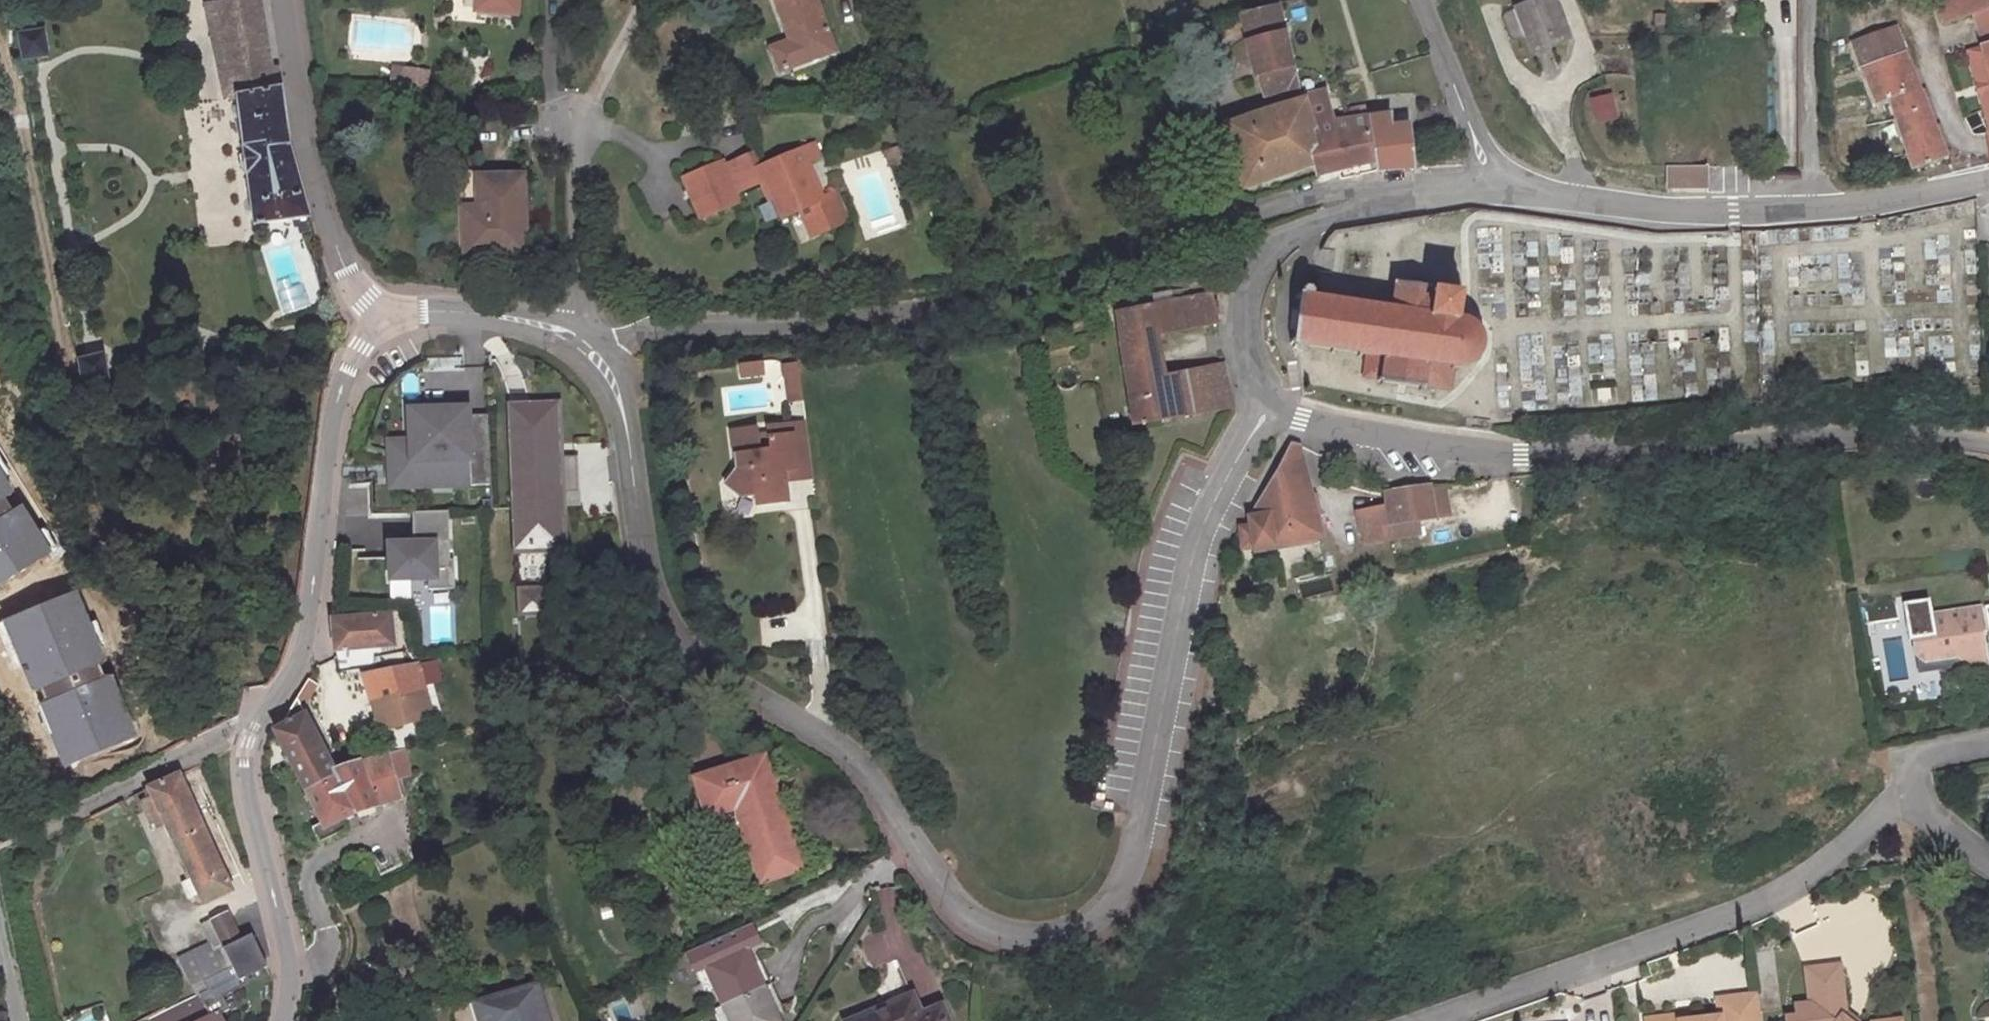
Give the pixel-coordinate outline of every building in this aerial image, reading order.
[(252,229),(310,219),(288,138),(277,67),(272,67),(259,0),(257,0),(208,9),(225,101),(235,100),(252,229)] [(530,0),(490,0),(488,18),(529,21),(530,0)] [(841,67),(819,0),(785,0),(776,3),(794,56),(774,62),(784,86),(841,67)] [(1268,6),(1247,12),(1255,39),(1251,40),(1260,73),(1264,72),(1270,94),(1291,88),(1297,103),(1230,123),(1246,185),(1320,165),(1309,97),(1285,8),(1319,0),(1266,0),(1268,6)] [(1508,17),(1520,45),(1536,39),(1543,55),(1577,40),(1558,0),(1550,0),(1508,17)] [(1949,18),(1979,10),(1988,6),(1988,0),(1945,0),(1949,18)] [(1979,10),(1988,43),(1988,6),(1979,10)] [(1861,41),(1881,100),(1891,96),(1916,166),(1949,154),(1901,25),(1861,41)] [(45,30),(20,35),(25,59),(50,55),(45,30)] [(1988,43),(1968,49),(1988,121),(1988,47),(1988,43)] [(426,89),(429,68),(391,64),(389,85),(426,89)] [(1332,93),(1309,97),(1320,165),(1323,174),(1347,169),(1338,121),(1332,93)] [(1612,102),(1593,108),(1600,132),(1619,127),(1612,102)] [(1393,117),(1373,118),(1381,163),(1383,171),(1418,168),(1414,127),(1395,128),(1393,117)] [(1381,163),(1373,118),(1350,119),(1338,121),(1347,169),(1381,163)] [(807,153),(763,172),(776,204),(768,207),(775,225),(804,214),(807,222),(817,218),(824,237),(855,225),(843,195),(826,202),(807,153)] [(758,159),(728,171),(737,196),(760,187),(768,207),(776,204),(763,172),(758,159)] [(686,182),(691,193),(696,191),(699,200),(694,202),(701,221),(741,206),(737,196),(728,171),(726,167),(686,182)] [(1668,188),(1707,188),(1707,167),(1668,167),(1668,188)] [(474,270),(538,268),(536,183),(486,184),(487,216),(473,216),(474,270)] [(691,193),(694,202),(699,200),(696,191),(691,193)] [(815,241),(824,237),(817,218),(807,222),(815,241)] [(1396,285),(1393,310),(1316,299),(1316,296),(1313,293),(1310,292),(1308,292),(1304,294),(1303,298),(1296,351),(1296,354),(1298,357),(1302,358),(1306,358),(1309,355),(1311,349),(1387,361),(1384,384),(1427,391),(1427,387),(1455,390),(1457,373),(1467,372),(1475,368),(1483,359),(1486,350),(1486,340),(1483,331),(1477,324),(1469,320),(1459,318),(1461,297),(1442,295),(1442,292),(1396,285)] [(1133,426),(1234,408),(1227,370),(1164,381),(1158,344),(1170,341),(1170,337),(1220,330),(1215,300),(1179,306),(1177,297),(1143,302),(1144,312),(1119,315),(1123,332),(1133,426)] [(79,359),(83,381),(107,376),(103,354),(79,359)] [(761,360),(736,363),(738,378),(763,375),(761,360)] [(803,403),(799,367),(783,369),(784,378),(786,378),(789,405),(803,403)] [(570,507),(570,494),(587,494),(586,459),(569,459),(567,409),(520,410),(523,546),(571,545),(570,507)] [(450,413),(419,414),(420,444),(421,492),(501,490),(499,420),(479,420),(479,412),(460,412),(460,419),(450,419),(450,413)] [(789,507),(786,487),(785,476),(813,471),(806,425),(768,430),(768,437),(758,439),(757,431),(732,434),(737,471),(725,488),(743,503),(756,501),(759,511),(789,507)] [(421,492),(420,444),(398,445),(399,493),(421,492)] [(1272,489),(1253,520),(1254,533),(1245,534),(1244,554),(1321,539),(1301,453),(1294,449),(1272,489)] [(785,476),(786,487),(814,483),(813,471),(785,476)] [(49,551),(20,506),(15,509),(5,494),(11,490),(0,473),(0,582),(49,551)] [(1448,487),(1431,490),(1437,522),(1452,519),(1448,487)] [(1437,522),(1431,490),(1387,498),(1389,510),(1395,540),(1421,535),(1421,525),(1437,522)] [(570,494),(570,507),(587,506),(587,494),(570,494)] [(1395,540),(1389,510),(1357,517),(1363,546),(1395,540)] [(422,549),(397,550),(399,586),(419,586),(419,581),(437,581),(437,596),(464,595),(463,566),(459,566),(457,517),(421,518),(422,549)] [(1276,596),(1287,594),(1284,583),(1275,585),(1276,596)] [(524,591),(525,616),(550,615),(549,590),(524,591)] [(48,702),(44,704),(68,763),(136,735),(111,676),(105,678),(98,662),(105,659),(77,592),(7,621),(35,688),(41,685),(48,702)] [(1981,632),(1977,610),(1927,619),(1930,638),(1909,642),(1913,659),(1922,667),(1935,665),(1960,681),(1968,670),(1984,666),(1981,647),(1974,641),(1973,633),(1981,632)] [(399,622),(340,627),(343,658),(402,652),(399,622)] [(428,670),(375,681),(381,709),(435,699),(428,670)] [(314,690),(303,707),(309,718),(323,696),(314,690)] [(435,699),(381,709),(387,726),(389,735),(441,722),(435,699)] [(331,759),(309,718),(303,707),(294,720),(288,732),(280,737),(299,776),(331,759)] [(779,756),(708,777),(721,817),(750,808),(774,883),(814,870),(779,756)] [(305,785),(312,799),(344,784),(343,780),(331,759),(299,776),(305,785)] [(368,772),(381,813),(407,806),(395,763),(368,772)] [(382,816),(381,813),(368,772),(343,780),(344,784),(312,799),(329,832),(318,837),(325,852),(353,838),(348,828),(364,820),(382,816)] [(194,879),(200,894),(205,904),(233,891),(226,876),(216,852),(203,822),(190,793),(183,773),(137,796),(142,807),(148,805),(158,827),(168,822),(194,879)] [(121,814),(129,811),(126,801),(117,805),(121,814)] [(189,900),(200,894),(194,879),(181,885),(189,900)] [(911,985),(929,978),(894,886),(879,892),(893,928),(860,940),(872,971),(901,960),(911,985)] [(232,926),(217,932),(223,945),(216,948),(223,961),(239,954),(236,946),(241,944),(232,926)] [(751,930),(759,947),(763,944),(755,928),(751,930)] [(710,971),(751,951),(759,947),(751,930),(713,950),(694,961),(701,976),(710,971)] [(199,1003),(205,1000),(203,996),(209,993),(208,990),(231,977),(228,972),(223,961),(216,948),(223,945),(217,932),(205,938),(212,953),(183,968),(199,1003)] [(236,946),(239,954),(256,946),(252,938),(241,944),(236,946)] [(239,954),(223,961),(228,972),(244,963),(242,957),(258,950),(256,946),(239,954)] [(203,996),(205,1000),(207,1003),(268,971),(258,950),(242,957),(244,963),(228,972),(231,977),(208,990),(209,993),(203,996)] [(710,971),(728,1010),(768,990),(751,951),(710,971)] [(1789,1020),(1849,1020),(1844,1017),(1848,1010),(1842,963),(1808,967),(1812,1002),(1798,1004),(1799,1014),(1788,1016),(1789,1020)] [(207,1003),(201,1006),(207,1015),(224,1006),(226,1009),(246,999),(243,993),(272,979),(268,971),(207,1003)] [(664,979),(671,996),(684,991),(677,974),(664,979)] [(635,992),(645,1012),(659,1005),(649,985),(635,992)] [(544,989),(479,1008),(483,1020),(553,1020),(544,989)] [(768,990),(728,1010),(733,1020),(782,1020),(768,990)] [(1658,1017),(1648,1018),(1649,1020),(1764,1020),(1760,992),(1720,997),(1722,1015),(1691,1019),(1691,1013),(1658,1017)] [(612,1006),(619,1020),(641,1020),(645,1019),(634,996),(612,1006)] [(920,1004),(876,1020),(927,1020),(920,1004)] [(201,1006),(173,1020),(226,1020),(230,1019),(226,1009),(224,1006),(207,1015),(201,1006)]
